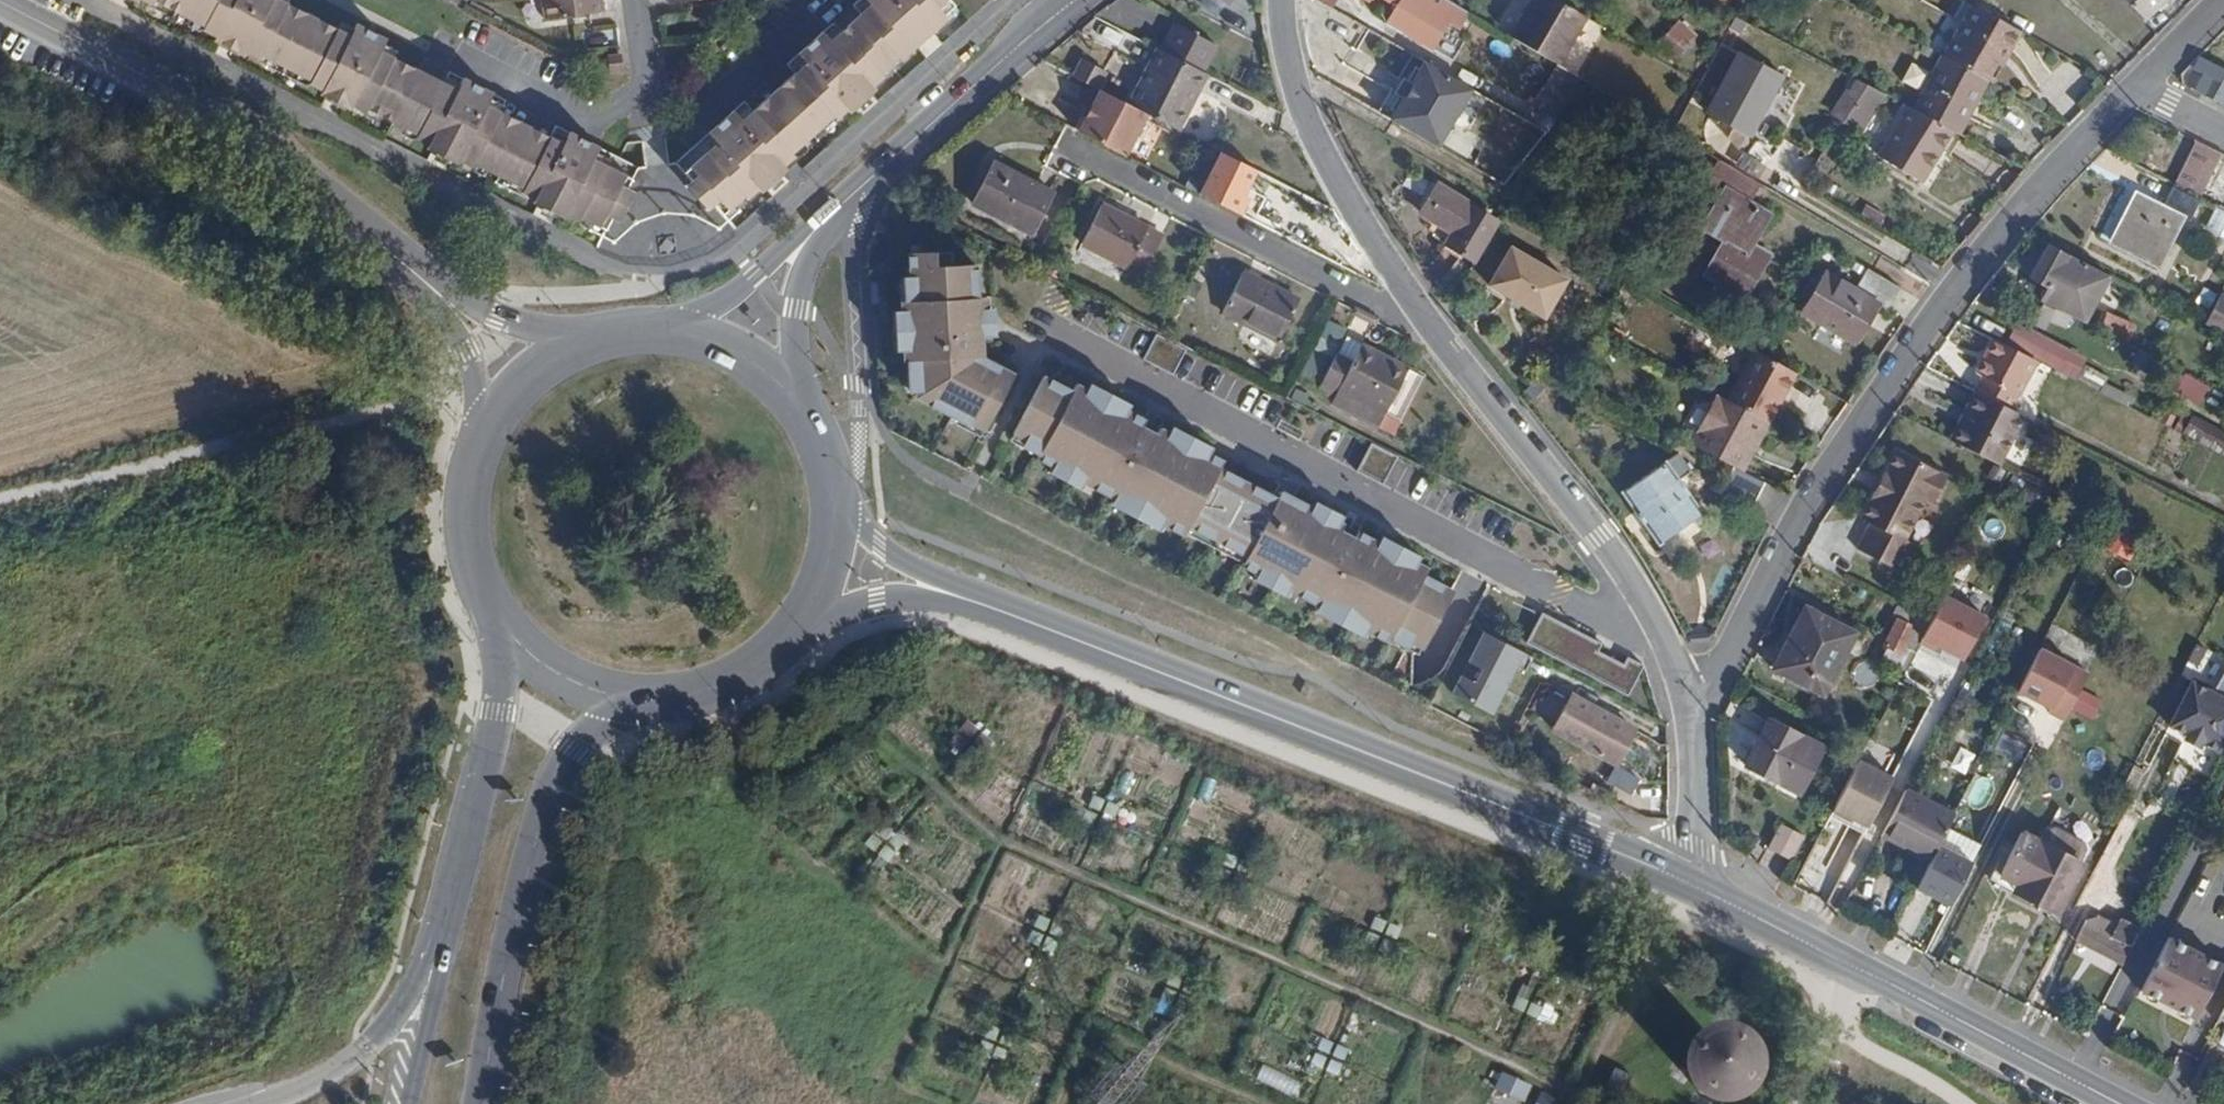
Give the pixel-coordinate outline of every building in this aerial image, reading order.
[(202,25),(201,28),(215,35),(220,25),(248,39),(243,49),(256,56),(259,53),(305,77),(305,81),(318,88),(324,77),(351,91),(345,101),(359,109),(361,105),(411,131),(411,136),(425,143),(431,132),(457,146),(452,156),(466,164),(469,161),(515,184),(515,188),(529,195),(534,185),(561,198),(555,209),(569,216),(572,213),(597,225),(628,162),(547,120),(541,132),(535,145),(486,121),(492,107),(498,96),(309,0),(153,0),(202,25)] [(547,19),(606,11),(605,0),(545,0),(547,19)] [(712,131),(681,160),(727,213),(748,195),(751,198),(763,187),(756,178),(779,158),(786,166),(798,156),(795,151),(836,115),(840,118),(851,108),(843,99),(866,78),(874,87),(885,77),(882,72),(901,57),(905,60),(916,50),(908,41),(930,21),(939,29),(951,18),(947,15),(958,5),(953,0),(860,0),(789,63),(798,73),(807,82),(765,120),(755,110),(746,101),(735,111),(744,121),(722,141),(712,131)] [(1216,11),(1223,0),(1200,0),(1216,11)] [(1430,5),(1422,0),(1388,0),(1397,5),(1387,22),(1411,36),(1428,6),(1430,5)] [(1449,0),(1432,0),(1430,5),(1428,6),(1454,21),(1462,7),(1449,0)] [(1508,35),(1556,63),(1584,16),(1557,0),(1529,0),(1508,35)] [(1941,53),(1982,76),(2000,45),(2006,47),(2016,28),(1966,0),(1960,0),(1951,16),(1959,21),(1941,53)] [(2145,15),(2161,0),(2130,0),(2145,15)] [(916,50),(939,29),(930,21),(908,41),(916,50)] [(1176,24),(1162,50),(1207,73),(1220,47),(1176,24)] [(220,25),(215,35),(243,49),(248,39),(220,25)] [(2000,45),(1982,76),(1988,80),(2006,47),(2000,45)] [(1159,48),(1130,104),(1174,127),(1188,100),(1194,101),(1208,73),(1207,73),(1162,50),(1159,48)] [(1737,52),(1704,112),(1744,136),(1777,78),(1777,75),(1737,52)] [(1941,53),(1940,53),(1911,107),(1951,128),(1953,129),(1982,76),(1941,53)] [(623,69),(621,54),(611,54),(613,70),(623,69)] [(2199,56),(2192,69),(2200,73),(2201,76),(2204,79),(2198,92),(2223,105),(2223,104),(2223,69),(2199,56)] [(1086,57),(1077,77),(1099,88),(1109,68),(1086,57)] [(1469,87),(1420,59),(1388,116),(1436,144),(1469,87)] [(798,73),(755,110),(765,120),(807,82),(798,73)] [(2204,79),(2201,76),(2194,91),(2198,92),(2204,79)] [(324,77),(318,88),(345,101),(351,91),(324,77)] [(843,99),(851,108),(874,87),(866,78),(843,99)] [(1130,104),(1103,90),(1082,132),(1127,155),(1148,114),(1130,104)] [(1856,97),(1841,122),(1858,133),(1874,108),(1856,97)] [(1188,100),(1174,127),(1179,130),(1194,101),(1188,100)] [(1951,128),(1911,107),(1906,105),(1875,155),(1918,180),(1951,128)] [(541,132),(492,107),(486,121),(535,145),(541,132)] [(735,111),(712,131),(722,141),(744,121),(735,111)] [(431,132),(425,143),(452,156),(457,146),(431,132)] [(2219,151),(2195,139),(2173,183),(2197,195),(2219,151)] [(1255,169),(1224,153),(1209,181),(1239,197),(1255,169)] [(1756,181),(1716,157),(1704,179),(1721,189),(1699,226),(1720,239),(1701,272),(1739,295),(1764,252),(1747,243),(1763,213),(1744,202),(1756,181)] [(756,178),(763,187),(786,166),(779,158),(756,178)] [(989,159),(970,194),(982,202),(1026,225),(1044,188),(1016,172),(989,159)] [(1440,246),(1470,262),(1494,222),(1482,214),(1479,211),(1430,183),(1413,212),(1447,233),(1440,246)] [(2129,191),(2106,239),(2151,263),(2176,214),(2180,217),(2191,195),(2167,183),(2157,204),(2129,191)] [(534,185),(529,195),(555,209),(561,198),(534,185)] [(1098,203),(1079,241),(1089,246),(1142,274),(1162,236),(1125,216),(1098,203)] [(2085,261),(2046,241),(2029,273),(2068,292),(2070,292),(2085,261)] [(1562,279),(1505,246),(1483,284),(1540,317),(1562,279)] [(982,427),(1011,370),(978,352),(977,334),(974,334),(973,323),(965,323),(965,312),(973,311),(973,261),(951,261),(951,247),(907,248),(909,295),(899,296),(902,356),(912,355),(914,392),(954,412),(953,414),(982,427)] [(1824,273),(1802,313),(1852,341),(1875,302),(1885,308),(1897,286),(1864,268),(1851,288),(1824,273)] [(1237,282),(1224,311),(1277,339),(1299,299),(1263,280),(1245,270),(1237,282)] [(2202,321),(2223,332),(2223,297),(2216,293),(2202,321)] [(2106,311),(2098,328),(2125,341),(2133,324),(2106,311)] [(2024,329),(2016,345),(2045,358),(2053,344),(2024,329)] [(1185,347),(1155,331),(1141,356),(1172,372),(1185,347)] [(1354,335),(1321,402),(1381,429),(1410,365),(1354,335)] [(1989,356),(1973,389),(2007,407),(2033,358),(1992,337),(1983,352),(1989,356)] [(1751,347),(1724,398),(1764,420),(1792,370),(1763,353),(1751,347)] [(1041,373),(1011,431),(1039,446),(1034,455),(1190,538),(1195,529),(1253,559),(1248,568),(1388,642),(1392,633),(1421,647),(1451,590),(1423,575),(1427,567),(1357,530),(1354,537),(1339,529),(1342,523),(1292,496),(1288,503),(1204,459),(1208,452),(1158,425),(1154,432),(1140,423),(1143,417),(1074,381),(1070,388),(1041,373)] [(2007,407),(1973,389),(1963,409),(1968,412),(1954,441),(1997,463),(2021,414),(2007,407)] [(1715,393),(1687,447),(1738,472),(1764,420),(1724,398),(1715,393)] [(1963,409),(1947,437),(1954,441),(1968,412),(1963,409)] [(1397,456),(1370,442),(1356,470),(1382,484),(1397,456)] [(1858,516),(1862,518),(1868,521),(1894,534),(1881,561),(1896,569),(1911,542),(1903,538),(1924,497),(1930,500),(1945,474),(1931,466),(1894,447),(1880,475),(1885,477),(1877,492),(1872,489),(1858,516)] [(1644,478),(1620,493),(1631,511),(1654,546),(1701,515),(1682,484),(1691,478),(1676,458),(1644,478)] [(1765,488),(1738,472),(1723,502),(1749,516),(1765,488)] [(1880,475),(1872,489),(1877,492),(1885,477),(1880,475)] [(1854,547),(1881,561),(1894,534),(1868,521),(1854,547)] [(1986,618),(1942,597),(1918,646),(1963,667),(1986,618)] [(1927,621),(1897,606),(1891,617),(1895,621),(1883,644),(1886,646),(1880,658),(1903,669),(1927,621)] [(1803,608),(1772,668),(1819,692),(1850,632),(1803,608)] [(1541,613),(1525,643),(1627,697),(1643,666),(1627,658),(1623,665),(1597,652),(1601,644),(1541,613)] [(1494,687),(1480,679),(1471,696),(1508,715),(1532,669),(1541,674),(1546,658),(1503,637),(1488,665),(1501,673),(1494,687)] [(2050,710),(2073,664),(2036,645),(2010,690),(2050,710)] [(2064,724),(2090,673),(2073,664),(2050,710),(2048,713),(2064,724)] [(2166,730),(2196,745),(2200,740),(2217,749),(2223,735),(2223,697),(2191,680),(2166,730)] [(1586,698),(1567,732),(1628,765),(1638,746),(1628,741),(1637,725),(1586,698)] [(1770,721),(1746,765),(1797,793),(1820,748),(1770,721)] [(1633,791),(1639,777),(1616,767),(1610,780),(1633,791)] [(1843,802),(1863,812),(1872,797),(1852,786),(1848,792),(1843,802)] [(1904,787),(1881,831),(1901,842),(1904,834),(1933,848),(1952,813),(1904,787)] [(1841,789),(1812,846),(1852,866),(1874,825),(1861,818),(1863,812),(1843,802),(1848,792),(1841,789)] [(1985,832),(2000,840),(2015,810),(2001,802),(1985,832)] [(1778,821),(1766,845),(1789,857),(1801,833),(1778,821)] [(2019,831),(1993,881),(2055,914),(2080,864),(2019,831)] [(1904,834),(1901,842),(1929,857),(1930,856),(1933,848),(1904,834)] [(1929,857),(1916,882),(1954,902),(1980,856),(1950,840),(1939,860),(1930,856),(1929,857)] [(2111,926),(2108,934),(2126,944),(2134,929),(2119,921),(2115,929),(2111,926)] [(2083,925),(2075,939),(2119,962),(2126,947),(2083,925)] [(2169,938),(2145,985),(2180,1003),(2204,956),(2169,938)] [(1693,1056),(1689,1065),(1689,1075),(1695,1086),(1705,1091),(1715,1091),(1724,1088),(1731,1081),(1733,1072),(1732,1064),(1727,1054),(1719,1048),(1707,1047),(1699,1050),(1693,1056)]
